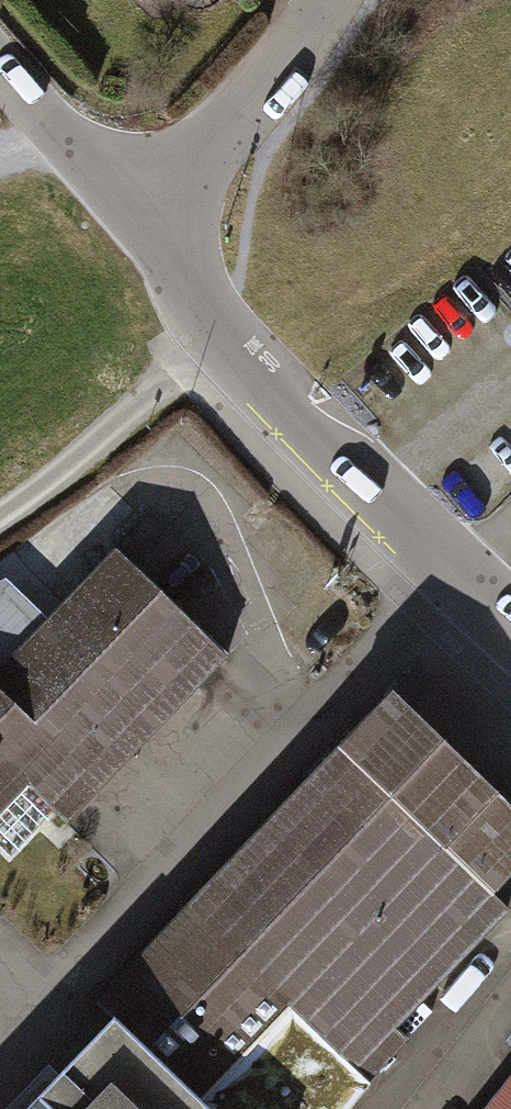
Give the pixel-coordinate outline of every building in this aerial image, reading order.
[(109,559),(0,678),(0,860),(10,869),(59,815),(75,829),(225,665),(109,559)] [(193,1108),(204,1108),(493,801),(384,699),(90,1012),(106,1027),(193,1108)] [(204,1108),(374,1108),(423,1056),(403,1037),(510,923),(510,904),(505,899),(510,892),(510,818),(493,801),(204,1108)] [(27,1108),(193,1108),(106,1027),(27,1108)] [(489,1108),(510,1108),(510,1081),(489,1108)]
